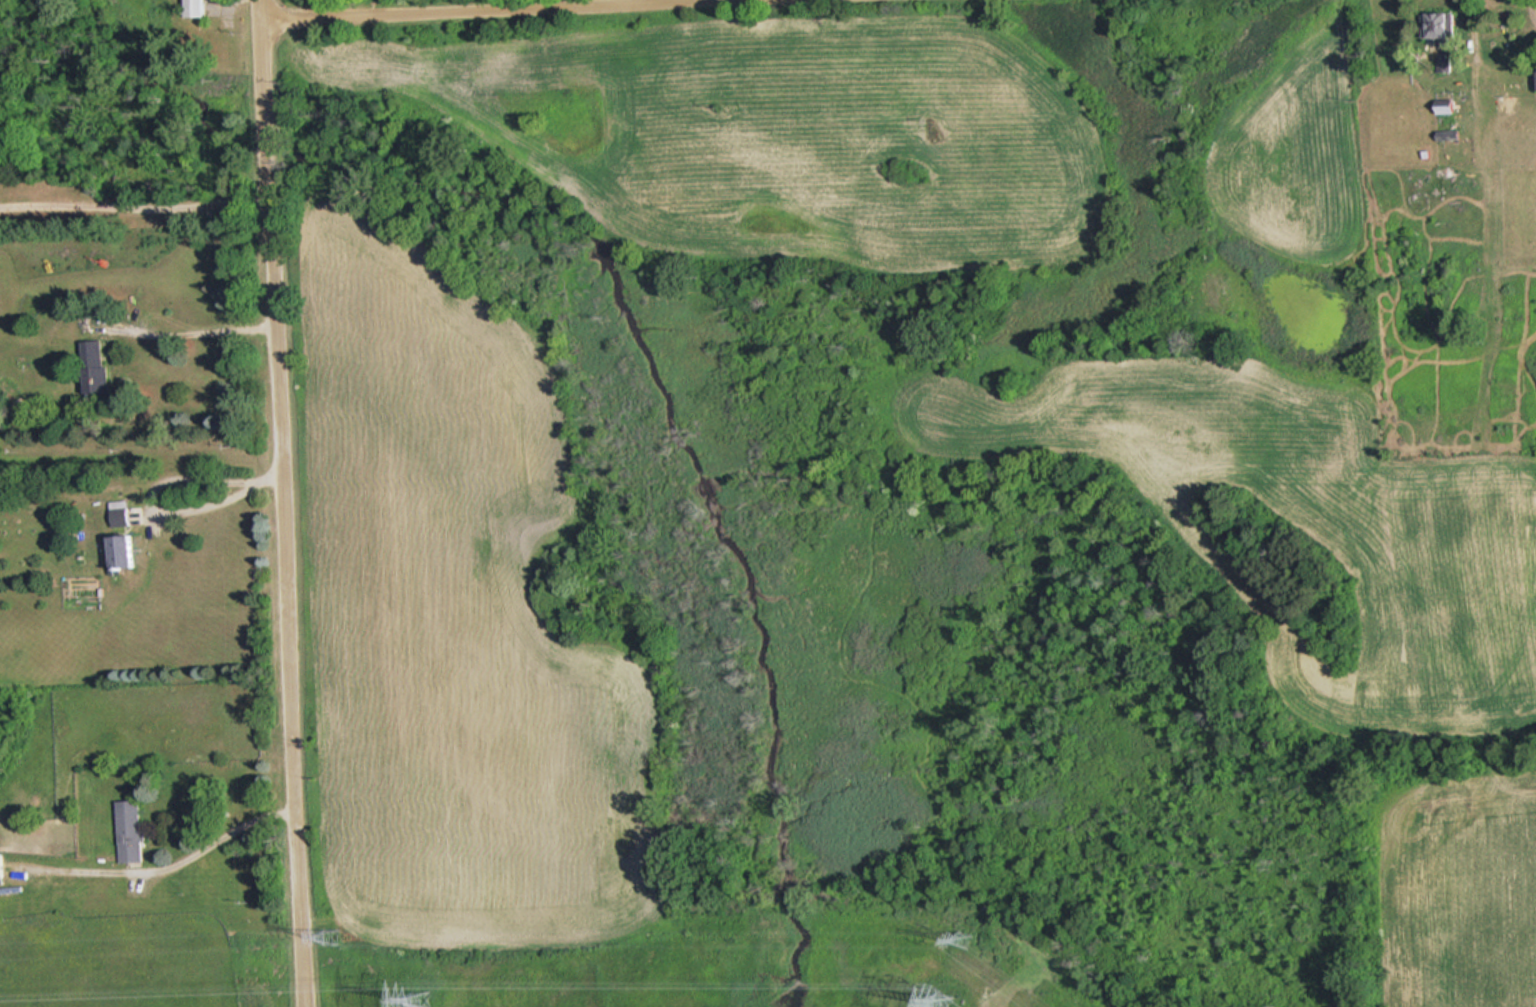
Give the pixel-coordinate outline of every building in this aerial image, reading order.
[(208,0),(189,0),(189,16),(208,16),(208,0)] [(1456,12),(1428,12),(1428,45),(1456,45),(1456,12)] [(106,339),(87,340),(90,401),(109,400),(106,339)] [(115,525),(132,524),(130,500),(113,502),(115,525)] [(114,536),(117,568),(141,567),(139,535),(114,536)] [(117,799),(119,860),(142,860),(141,798),(117,799)]
